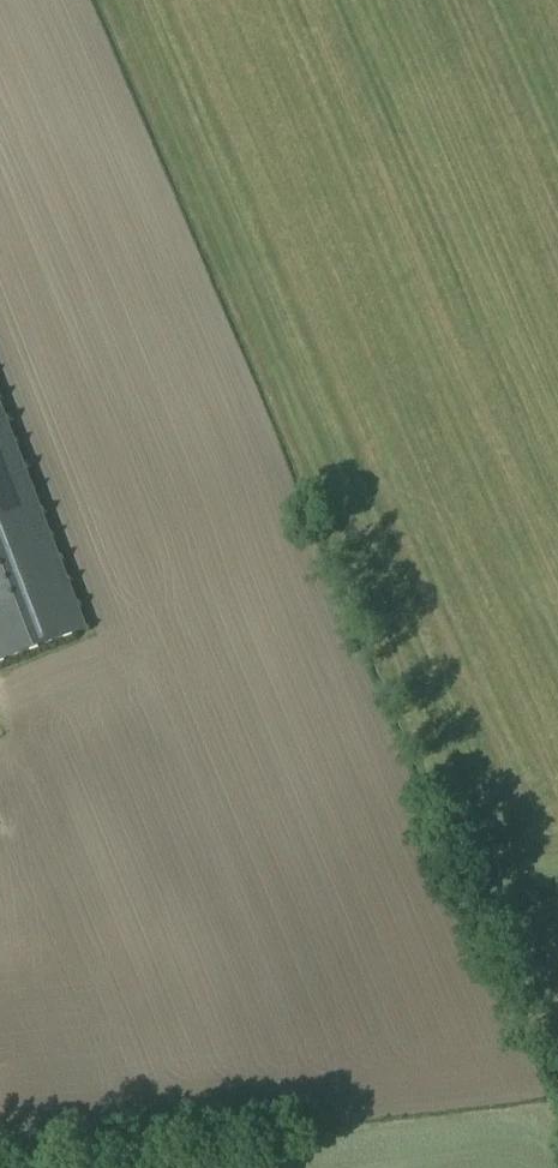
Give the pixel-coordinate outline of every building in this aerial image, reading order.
[(84,632),(0,413),(0,664),(84,632)]
